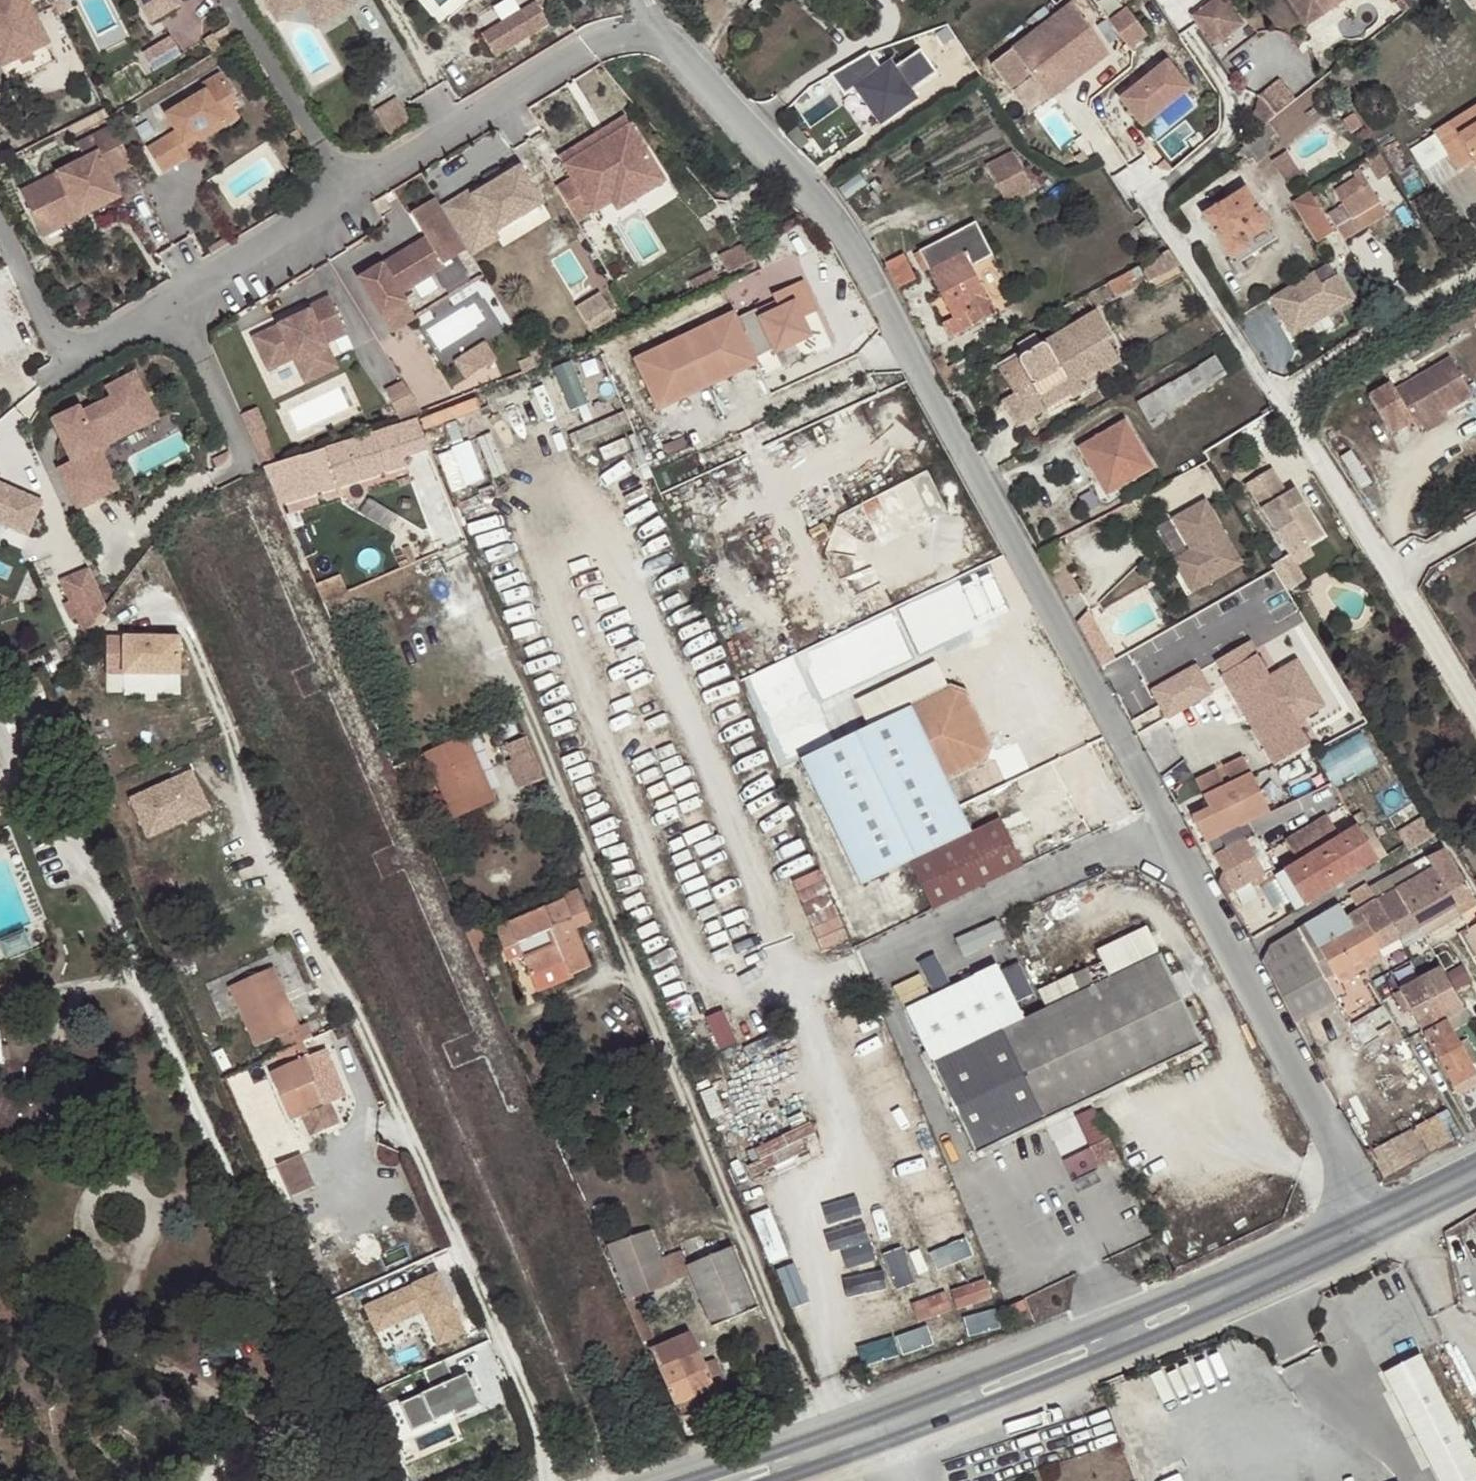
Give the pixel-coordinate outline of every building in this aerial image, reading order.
[(50,53),(23,0),(4,0),(0,2),(0,74),(1,77),(50,53)] [(137,6),(143,3),(154,20),(177,6),(173,0),(133,0),(137,6)] [(264,12),(284,0),(256,0),(264,12)] [(264,12),(270,22),(296,7),(309,29),(319,22),(305,0),(284,0),(264,12)] [(319,22),(346,6),(343,0),(305,0),(319,22)] [(1197,13),(1223,49),(1254,27),(1235,0),(1216,0),(1197,13)] [(1305,22),(1337,0),(1290,0),(1305,22)] [(524,2),(471,36),(485,56),(537,22),(524,2)] [(143,3),(137,6),(148,24),(154,20),(143,3)] [(1001,38),(1042,90),(1050,101),(1108,54),(1070,4),(1032,36),(1021,22),(1001,38)] [(1136,48),(1156,35),(1137,5),(1117,18),(1136,48)] [(149,73),(176,56),(166,39),(138,56),(149,73)] [(863,44),(823,71),(835,88),(852,76),(874,107),(932,67),(915,42),(886,63),(881,57),(875,61),(863,44)] [(1163,64),(1120,98),(1142,126),(1185,91),(1163,64)] [(143,151),(158,175),(186,158),(183,152),(194,145),(190,139),(219,121),(215,115),(227,107),(233,104),(216,76),(198,87),(202,93),(162,117),(172,134),(143,151)] [(1285,77),(1257,102),(1275,121),(1303,97),(1285,77)] [(1050,101),(1042,90),(1030,99),(1040,111),(1050,101)] [(394,131),(415,117),(402,96),(381,109),(394,131)] [(190,139),(194,145),(235,120),(227,107),(215,115),(219,121),(190,139)] [(1433,133),(1456,171),(1473,161),(1475,165),(1475,107),(1433,133)] [(549,157),(555,165),(622,124),(616,116),(549,157)] [(1281,137),(1267,121),(1260,127),(1273,143),(1281,137)] [(622,124),(555,165),(563,178),(547,187),(570,224),(585,214),(603,203),(608,211),(656,181),(622,124)] [(130,166),(112,129),(76,147),(83,162),(39,185),(45,197),(25,207),(40,237),(80,218),(77,212),(82,209),(83,211),(84,212),(86,212),(87,213),(89,213),(90,212),(116,199),(105,178),(130,166)] [(1010,148),(983,163),(1008,208),(1036,192),(1010,148)] [(1248,161),(1240,151),(1235,154),(1242,166),(1248,161)] [(1278,159),(1289,180),(1304,173),(1293,152),(1278,159)] [(463,190),(435,207),(452,236),(480,220),(488,233),(490,232),(536,204),(514,166),(467,195),(463,190)] [(1356,217),(1379,203),(1359,169),(1352,173),(1355,178),(1334,191),(1343,205),(1327,215),(1343,241),(1363,229),(1356,217)] [(1245,189),(1203,216),(1231,261),(1250,249),(1252,254),(1277,240),(1245,189)] [(1334,233),(1309,192),(1291,204),(1316,243),(1334,233)] [(435,207),(429,198),(404,213),(419,238),(352,279),(384,332),(408,318),(394,294),(438,267),(436,264),(460,250),(452,236),(435,207)] [(589,222),(608,211),(603,203),(585,214),(589,222)] [(1387,215),(1379,203),(1356,217),(1363,229),(1387,215)] [(77,212),(80,218),(89,213),(87,213),(86,212),(84,212),(83,211),(82,209),(77,212)] [(488,233),(480,220),(452,236),(460,250),(464,256),(493,237),(490,232),(488,233)] [(993,255),(976,221),(918,251),(953,318),(942,324),(948,338),(995,314),(969,266),(993,255)] [(1180,265),(1169,250),(1126,273),(1130,282),(1143,274),(1147,281),(1180,265)] [(903,254),(884,264),(897,288),(915,279),(903,254)] [(1126,273),(1106,283),(1114,299),(1133,288),(1130,282),(1126,273)] [(1313,273),(1271,298),(1293,336),(1352,302),(1336,276),(1320,285),(1313,273)] [(636,364),(659,413),(757,366),(755,360),(774,351),(776,356),(811,338),(802,319),(816,313),(802,283),(772,297),(779,312),(760,321),(756,312),(736,321),(734,316),(636,364)] [(608,290),(583,305),(598,330),(623,315),(608,290)] [(322,344),(343,334),(326,298),(304,308),(306,312),(290,319),(292,324),(278,331),(275,327),(249,339),(265,372),(291,360),(293,364),(325,348),(322,344)] [(1475,322),(1475,316),(1470,306),(1463,310),(1472,325),(1475,322)] [(1016,426),(1069,395),(1072,399),(1085,391),(1080,381),(1097,370),(1099,372),(1119,360),(1106,340),(1111,336),(1096,313),(999,370),(1015,396),(1003,401),(1016,426)] [(290,319),(275,327),(278,331),(292,324),(290,319)] [(460,359),(472,380),(505,362),(492,340),(460,359)] [(1450,353),(1395,386),(1417,423),(1422,420),(1442,408),(1472,390),(1450,353)] [(933,361),(938,372),(947,367),(942,356),(933,361)] [(1215,356),(1136,403),(1148,421),(1226,373),(1215,356)] [(121,414),(150,401),(137,373),(108,386),(112,397),(83,410),(81,406),(54,418),(73,460),(60,466),(79,507),(111,492),(91,450),(95,439),(126,424),(121,414)] [(411,379),(391,389),(406,418),(426,408),(411,379)] [(159,420),(150,401),(121,414),(126,424),(95,439),(91,450),(111,492),(119,488),(104,455),(109,444),(159,420)] [(1442,408),(1422,420),(1426,426),(1447,414),(1442,408)] [(417,418),(341,443),(357,482),(405,466),(402,456),(430,448),(417,418)] [(1124,420),(1077,447),(1106,495),(1152,468),(1124,420)] [(341,443),(265,468),(281,505),(313,495),(307,476),(331,469),(337,489),(357,482),(341,443)] [(1289,557),(1308,546),(1326,534),(1298,487),(1289,493),(1278,500),(1272,489),(1282,482),(1272,467),(1243,485),(1289,557)] [(1289,493),(1282,482),(1272,489),(1278,500),(1289,493)] [(31,539),(45,505),(0,487),(0,526),(31,539)] [(1243,565),(1209,499),(1175,516),(1192,548),(1199,561),(1181,571),(1192,591),(1243,565)] [(1289,557),(1273,567),(1288,593),(1306,582),(1297,568),(1316,556),(1308,546),(1289,557)] [(1181,571),(1199,561),(1192,548),(1174,557),(1181,571)] [(66,575),(80,629),(115,620),(101,566),(66,575)] [(340,575),(315,585),(318,592),(337,583),(341,593),(347,590),(340,575)] [(337,583),(318,592),(322,601),(341,593),(337,583)] [(178,676),(179,638),(151,638),(151,643),(144,642),(144,638),(123,637),(122,674),(178,676)] [(1266,674),(1246,639),(1214,657),(1222,671),(1218,673),(1273,769),(1309,749),(1293,721),(1320,705),(1294,658),(1266,674)] [(864,698),(877,723),(955,685),(943,660),(864,698)] [(1207,690),(1192,665),(1150,688),(1165,714),(1207,690)] [(931,910),(997,879),(1023,866),(1000,819),(968,832),(943,780),(989,756),(995,739),(970,689),(957,685),(877,723),(798,761),(859,885),(909,863),(931,910)] [(788,709),(774,710),(776,730),(790,729),(788,709)] [(469,730),(418,751),(448,822),(498,801),(469,730)] [(1336,741),(1322,748),(1331,767),(1344,758),(1336,741)] [(1193,817),(1205,842),(1249,822),(1265,814),(1251,789),(1245,778),(1236,762),(1220,769),(1234,797),(1229,800),(1215,772),(1198,781),(1211,808),(1193,817)] [(196,771),(127,801),(144,840),(213,810),(196,771)] [(1322,810),(1306,820),(1323,849),(1358,829),(1348,814),(1330,824),(1322,810)] [(1427,814),(1404,831),(1416,849),(1440,832),(1427,814)] [(1278,836),(1293,864),(1323,849),(1306,820),(1278,836)] [(1205,842),(1214,856),(1255,834),(1249,822),(1205,842)] [(1341,882),(1376,859),(1358,829),(1323,849),(1341,882)] [(1214,856),(1233,892),(1275,869),(1255,834),(1214,856)] [(1304,905),(1341,882),(1323,849),(1293,864),(1283,870),(1304,905)] [(1472,896),(1444,850),(1426,859),(1432,868),(1455,907),(1472,896)] [(1432,868),(1396,888),(1418,928),(1455,907),(1432,868)] [(1294,911),(1304,905),(1283,870),(1273,876),(1294,911)] [(1396,888),(1390,876),(1371,887),(1400,938),(1418,928),(1396,888)] [(1400,938),(1371,887),(1369,889),(1366,885),(1337,902),(1337,905),(1353,931),(1363,924),(1378,951),(1400,938)] [(495,930),(508,960),(520,955),(524,964),(530,979),(565,963),(570,974),(591,965),(575,928),(591,921),(578,889),(561,896),(563,900),(495,930)] [(1475,904),(1475,902),(1472,896),(1455,907),(1459,914),(1475,904)] [(1322,914),(1269,945),(1262,961),(1295,1020),(1336,998),(1336,997),(1344,992),(1339,984),(1383,959),(1378,951),(1363,924),(1353,931),(1337,905),(1322,914)] [(968,959),(1013,940),(1004,919),(959,937),(968,959)] [(1056,1003),(1100,1094),(1202,1043),(1144,926),(1095,950),(1100,960),(1109,977),(1093,985),(1085,968),(1072,974),(1080,991),(1075,994),(1056,1003)] [(1404,947),(1423,937),(1418,928),(1400,938),(1404,947)] [(1378,951),(1383,959),(1404,947),(1400,938),(1378,951)] [(520,955),(508,960),(511,969),(524,964),(520,955)] [(1109,977),(1100,960),(1085,968),(1093,985),(1109,977)] [(571,978),(570,974),(565,963),(530,979),(536,992),(571,978)] [(905,1011),(975,1154),(1100,1094),(1056,1003),(1022,1021),(995,967),(905,1011)] [(1441,968),(1420,979),(1442,1019),(1444,1018),(1463,1009),(1441,968)] [(235,1003),(256,1048),(279,1038),(285,1051),(303,1043),(313,1038),(307,1025),(299,1028),(272,969),(235,987),(241,1000),(235,1003)] [(1075,994),(1080,991),(1072,974),(1066,977),(1075,994)] [(1442,1019),(1420,979),(1393,994),(1401,1011),(1408,1007),(1421,1031),(1442,1019)] [(229,989),(235,1003),(241,1000),(235,987),(229,989)] [(1382,1006),(1351,1024),(1370,1058),(1403,1039),(1382,1006)] [(728,1009),(713,1017),(728,1048),(744,1040),(728,1009)] [(1421,1031),(1423,1034),(1447,1021),(1444,1018),(1442,1019),(1421,1031)] [(1475,1086),(1475,1074),(1447,1021),(1423,1034),(1457,1097),(1475,1086)] [(309,1057),(303,1043),(285,1051),(266,1060),(293,1120),(303,1115),(313,1136),(341,1123),(331,1102),(326,1105),(305,1059),(309,1057)] [(1052,1128),(1066,1158),(1095,1144),(1081,1114),(1052,1128)] [(1445,1114),(1377,1146),(1390,1173),(1458,1141),(1445,1114)] [(762,1176),(814,1150),(803,1128),(751,1153),(762,1176)] [(1099,1141),(1108,1160),(1127,1151),(1118,1132),(1099,1141)] [(302,1154),(279,1164),(293,1197),(316,1186),(302,1154)] [(898,1173),(905,1191),(953,1174),(947,1156),(898,1173)] [(930,1236),(973,1222),(967,1203),(923,1218),(930,1236)] [(652,1237),(609,1252),(627,1298),(670,1284),(652,1237)] [(732,1246),(686,1266),(711,1327),(757,1308),(732,1246)] [(467,1332),(440,1273),(367,1306),(378,1332),(426,1310),(441,1344),(467,1332)] [(1022,1300),(1007,1306),(1013,1315),(1026,1310),(1022,1300)] [(683,1372),(704,1363),(699,1351),(690,1332),(650,1349),(673,1405),(677,1404),(694,1397),(683,1372)] [(1383,1371),(1437,1480),(1475,1480),(1475,1460),(1422,1352),(1383,1371)] [(445,1359),(421,1369),(429,1388),(397,1402),(410,1432),(452,1414),(456,1423),(482,1412),(473,1391),(478,1389),(472,1376),(469,1378),(467,1373),(453,1379),(445,1359)] [(715,1359),(704,1363),(683,1372),(694,1397),(714,1388),(725,1383),(715,1359)] [(694,1397),(698,1406),(719,1398),(714,1388),(694,1397)] [(682,1414),(698,1406),(694,1397),(677,1404),(682,1414)]
